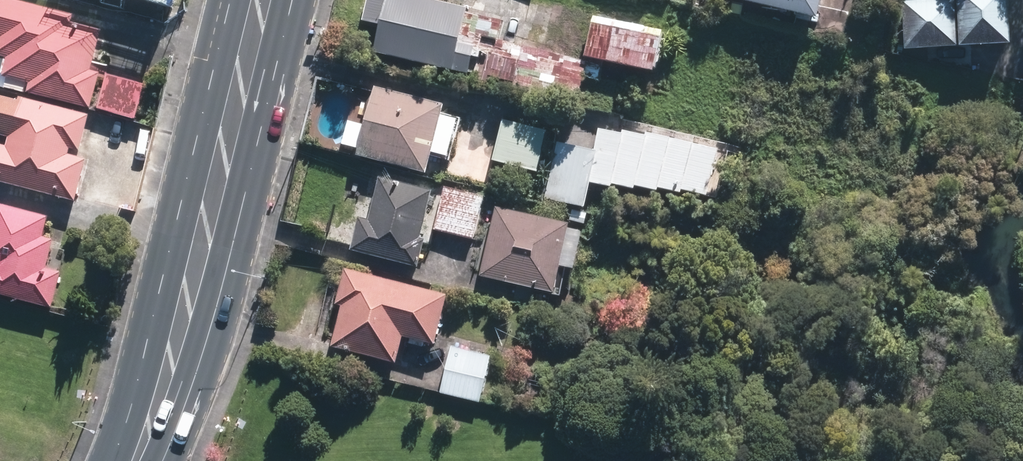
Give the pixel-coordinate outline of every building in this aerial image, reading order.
[(101,71),(91,69),(100,29),(72,22),(74,13),(18,0),(0,0),(0,82),(24,88),(26,81),(30,82),(28,90),(93,106),(101,71)] [(470,72),(475,49),(463,46),(472,11),(473,6),(447,0),(370,0),(365,20),(383,24),(377,51),(458,70),(458,69),(470,72)] [(820,0),(729,0),(815,20),(820,0)] [(1017,45),(1015,0),(907,0),(909,49),(1017,45)] [(508,20),(472,11),(463,46),(475,49),(470,72),(476,73),(474,79),(489,82),(491,75),(517,81),(515,90),(582,106),(582,104),(613,111),(620,82),(602,78),(605,65),(590,61),(591,59),(503,39),(508,20)] [(594,15),(584,57),(660,75),(669,33),(594,15)] [(104,71),(96,106),(117,112),(126,76),(104,71)] [(432,175),(449,105),(377,88),(361,157),(399,166),(432,175)] [(79,201),(89,160),(71,155),(72,148),(83,151),(92,115),(23,98),(23,100),(0,95),(0,134),(13,138),(10,147),(0,144),(0,182),(79,201)] [(495,161),(539,172),(549,131),(505,120),(495,161)] [(544,199),(588,209),(594,185),(617,191),(618,187),(641,193),(642,190),(664,195),(665,192),(688,196),(689,193),(713,198),(725,149),(650,132),(649,135),(626,130),(625,134),(601,129),(596,150),(557,141),(544,199)] [(436,191),(382,178),(372,220),(362,218),(354,250),(421,267),(428,241),(424,240),(436,191)] [(446,186),(435,229),(475,239),(486,196),(446,186)] [(58,240),(47,237),(52,217),(1,204),(0,206),(0,294),(57,309),(66,273),(51,269),(58,240)] [(576,226),(498,206),(481,276),(559,296),(576,226)] [(452,297),(349,270),(340,305),(346,307),(335,348),(400,364),(407,337),(439,346),(452,297)] [(495,355),(454,345),(442,391),(484,402),(495,355)]
